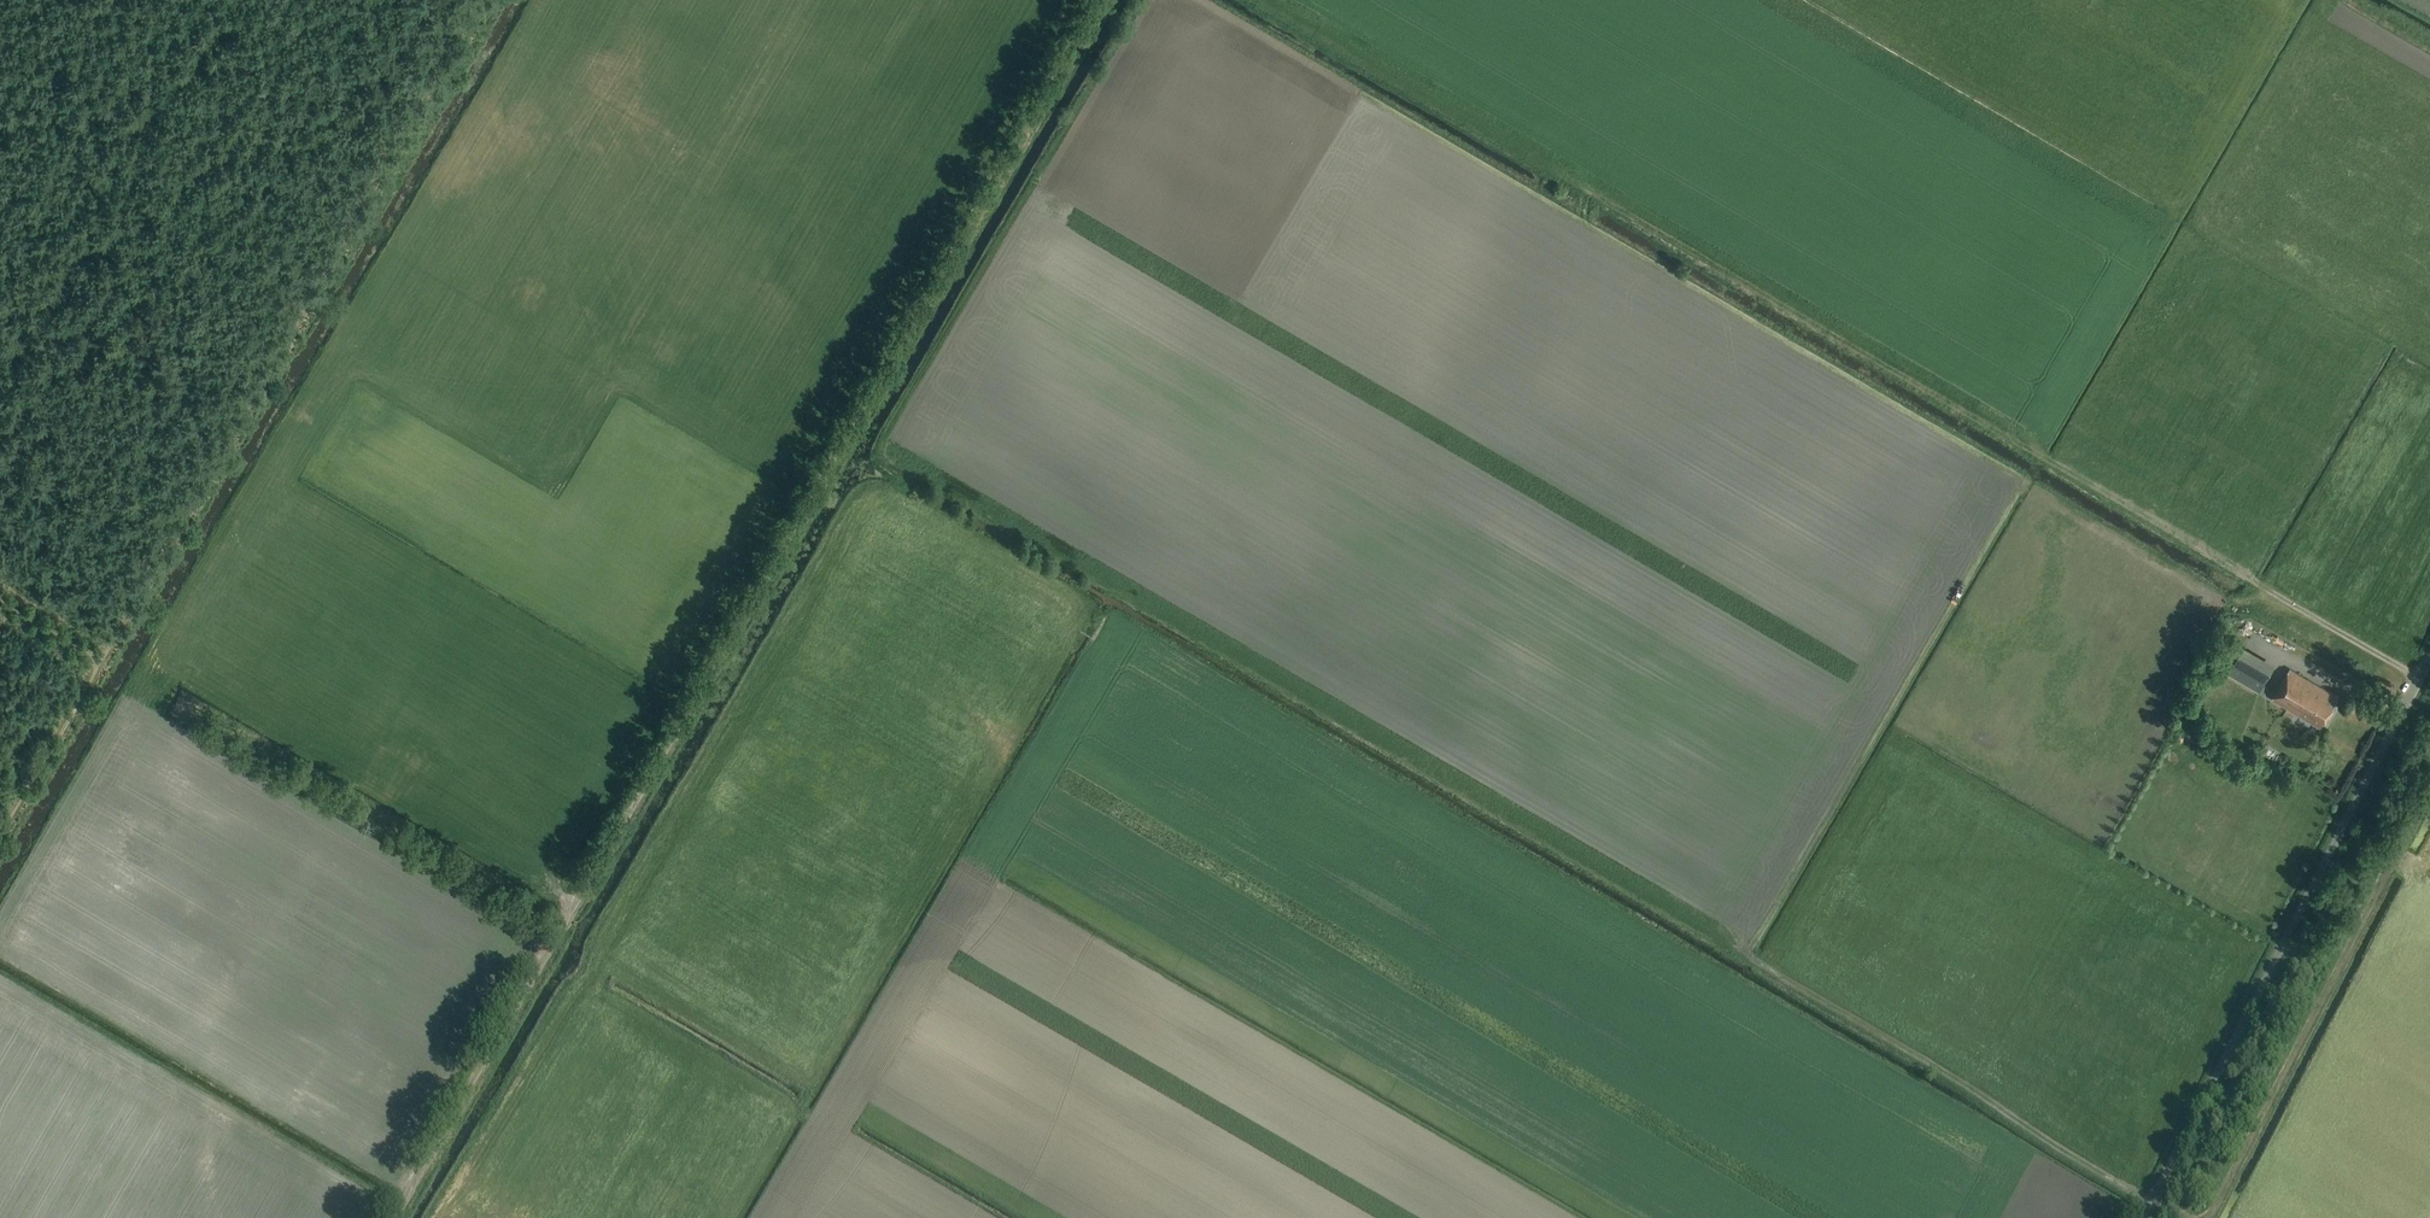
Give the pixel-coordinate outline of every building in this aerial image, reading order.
[(2228,674),(2259,691),(2273,666),(2242,648),(2228,674)] [(2338,697),(2291,669),(2273,699),(2320,727),(2326,718),(2330,717),(2334,711),(2333,706),(2338,697)] [(2181,723),(2172,737),(2181,742),(2189,728),(2181,723)] [(2267,924),(2260,935),(2267,939),(2274,928),(2267,924)]
